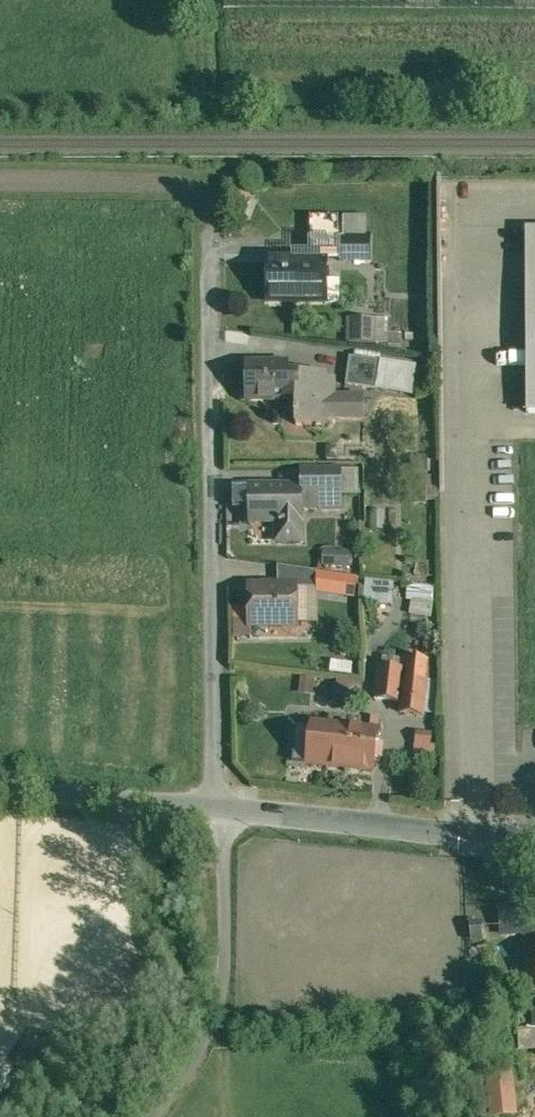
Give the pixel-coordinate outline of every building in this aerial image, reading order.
[(371,236),(339,236),(339,260),(371,260),(371,236)] [(326,260),(268,261),(268,301),(295,301),(295,303),(326,302),(326,260)] [(391,320),(348,318),(346,342),(400,345),(400,334),(390,333),(391,320)] [(380,362),(349,357),(345,385),(376,389),(380,362)] [(334,381),(315,378),(315,376),(287,376),(287,364),(247,364),(247,401),(296,401),(296,426),(325,426),(325,420),(334,420),(334,418),(362,418),(362,397),(334,397),(334,381)] [(341,469),(301,470),(301,486),(323,486),(323,497),(341,496),(341,469)] [(301,486),(249,486),(249,522),(277,521),(277,541),(302,541),(302,508),(323,508),(323,497),(323,486),(301,486)] [(351,565),(351,548),(322,547),(322,564),(351,565)] [(317,571),(278,565),(278,587),(296,587),(296,588),(317,587),(317,571)] [(395,601),(395,578),(366,578),(365,601),(395,601)] [(410,583),(409,613),(433,614),(434,584),(410,583)] [(278,587),(250,587),(250,624),(297,624),(296,588),(296,587),(278,587)] [(430,660),(406,657),(405,669),(401,701),(400,712),(424,715),(430,660)] [(405,669),(379,666),(375,698),(401,701),(405,669)] [(363,694),(363,677),(338,676),(338,694),(363,694)] [(370,729),(312,723),(307,764),(373,771),(378,730),(377,730),(379,717),(371,716),(370,729)] [(433,737),(417,735),(414,756),(430,758),(433,737)] [(501,933),(534,931),(532,901),(499,903),(501,933)] [(514,1065),(484,1066),(487,1114),(516,1112),(514,1065)]
